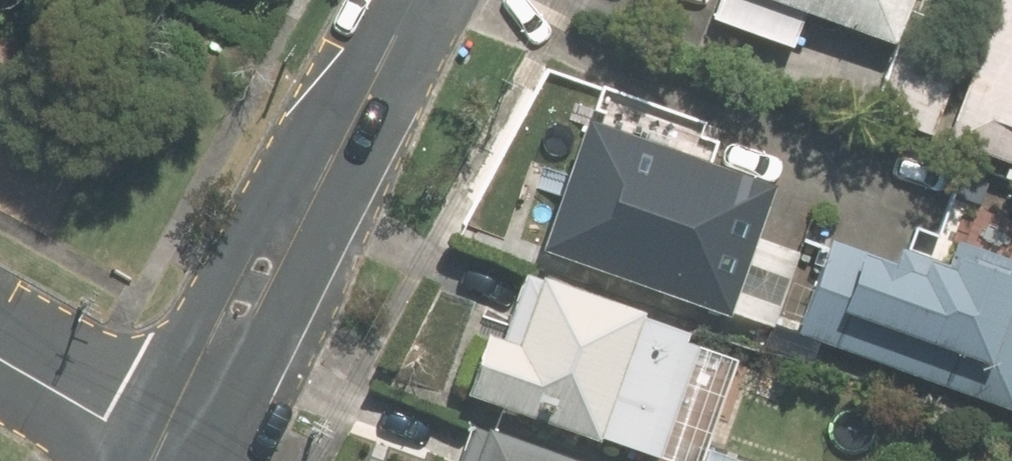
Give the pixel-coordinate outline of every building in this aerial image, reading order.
[(714,16),(795,46),(807,11),(899,43),(915,0),(720,0),(714,16)] [(952,139),(1011,161),(1011,0),(1003,0),(952,139)] [(874,114),(932,134),(958,64),(899,43),(874,114)] [(764,333),(791,258),(753,245),(770,198),(583,132),(538,257),(725,324),(727,320),(764,333)] [(950,245),(940,273),(897,258),(890,274),(824,251),(792,340),(850,362),(842,384),(971,431),(980,407),(1009,418),(1011,410),(1011,268),(950,245)] [(518,282),(497,342),(485,339),(462,401),(594,449),(596,442),(650,460),(653,460),(695,344),(639,324),(640,320),(538,284),(536,288),(518,282)] [(468,432),(457,460),(547,460),(468,432)]
